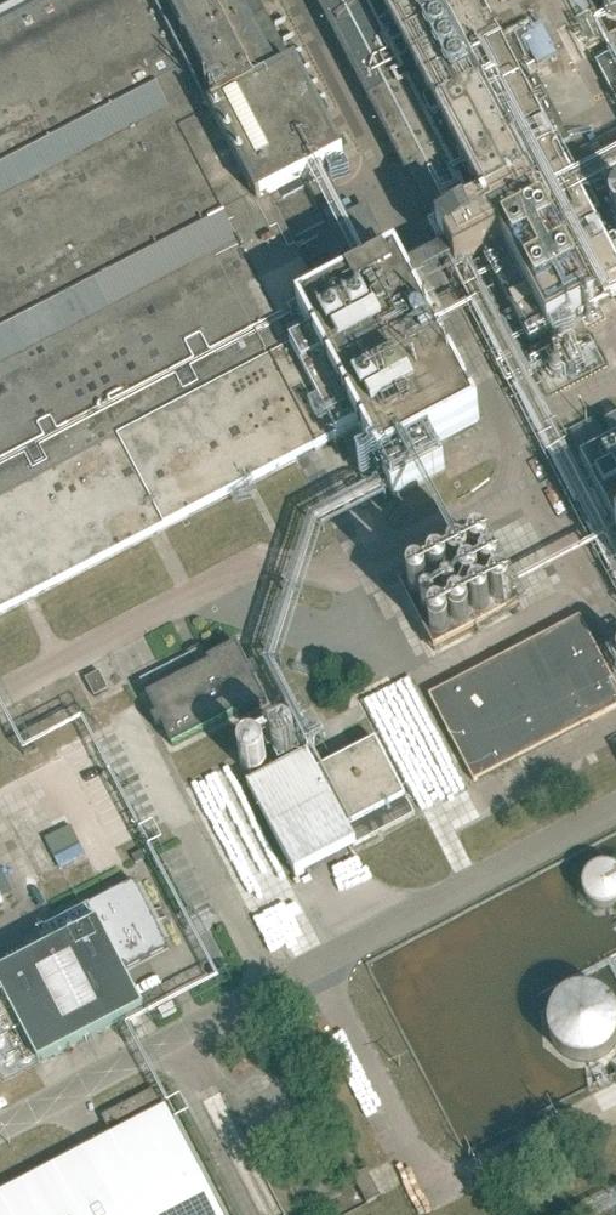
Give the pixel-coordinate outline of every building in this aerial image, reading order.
[(358,429),(395,498),(446,471),(433,446),(480,421),(368,204),(326,227),(302,179),(344,157),(299,70),(297,70),(260,0),(22,0),(0,12),(0,616),(358,429)] [(457,266),(485,252),(531,341),(615,297),(615,256),(556,141),(567,136),(538,80),(527,86),(483,0),(319,0),(457,266)] [(580,454),(615,524),(615,435),(580,454)] [(435,649),(521,605),(488,541),(402,585),(435,649)] [(615,708),(615,686),(580,617),(430,695),(475,781),(615,708)] [(249,669),(236,645),(207,660),(209,664),(148,696),(158,716),(152,719),(158,730),(163,727),(174,746),(236,714),(238,718),(266,703),(254,679),(260,677),(254,666),(249,669)] [(96,697),(108,690),(100,674),(88,681),(96,697)] [(383,706),(425,795),(458,780),(416,691),(383,706)] [(415,815),(376,740),(318,771),(308,752),(247,784),(296,877),(415,815)] [(585,896),(586,898),(587,900),(589,903),(590,904),(592,906),(595,908),(599,909),(603,910),(607,910),(609,910),(611,910),(614,908),(615,908),(615,868),(612,866),(611,866),(607,865),(605,865),(601,866),(599,866),(595,868),(592,870),(590,871),(589,872),(588,874),(587,876),(586,877),(584,881),(584,883),(583,885),(583,887),(583,889),(583,891),(584,893),(584,894),(585,896)] [(269,876),(272,901),(285,899),(282,874),(269,876)] [(257,876),(234,888),(249,918),(272,906),(257,876)] [(11,898),(0,877),(0,903),(11,898)] [(144,1010),(124,972),(169,948),(134,882),(38,933),(47,950),(0,975),(0,988),(39,1064),(144,1010)] [(599,1058),(604,1055),(607,1054),(609,1052),(614,1047),(615,1044),(615,1043),(615,1007),(615,1006),(614,1003),(612,1001),(609,999),(604,995),(599,992),(596,991),(590,990),(587,989),(584,989),(580,990),(577,990),(574,991),(571,992),(569,993),(566,995),(563,997),(561,999),(559,1001),(557,1003),(555,1006),(553,1009),(552,1011),(551,1014),(550,1017),(550,1021),(549,1024),(549,1027),(550,1030),(550,1033),(551,1036),(552,1039),(553,1042),(555,1044),(557,1047),(559,1049),(561,1052),(563,1054),(566,1056),(569,1057),(571,1058),(574,1059),(577,1060),(580,1061),(584,1061),(587,1061),(590,1061),(593,1060),(596,1059),(599,1058)] [(156,1089),(103,1116),(113,1135),(0,1194),(0,1214),(222,1214),(156,1089)]
